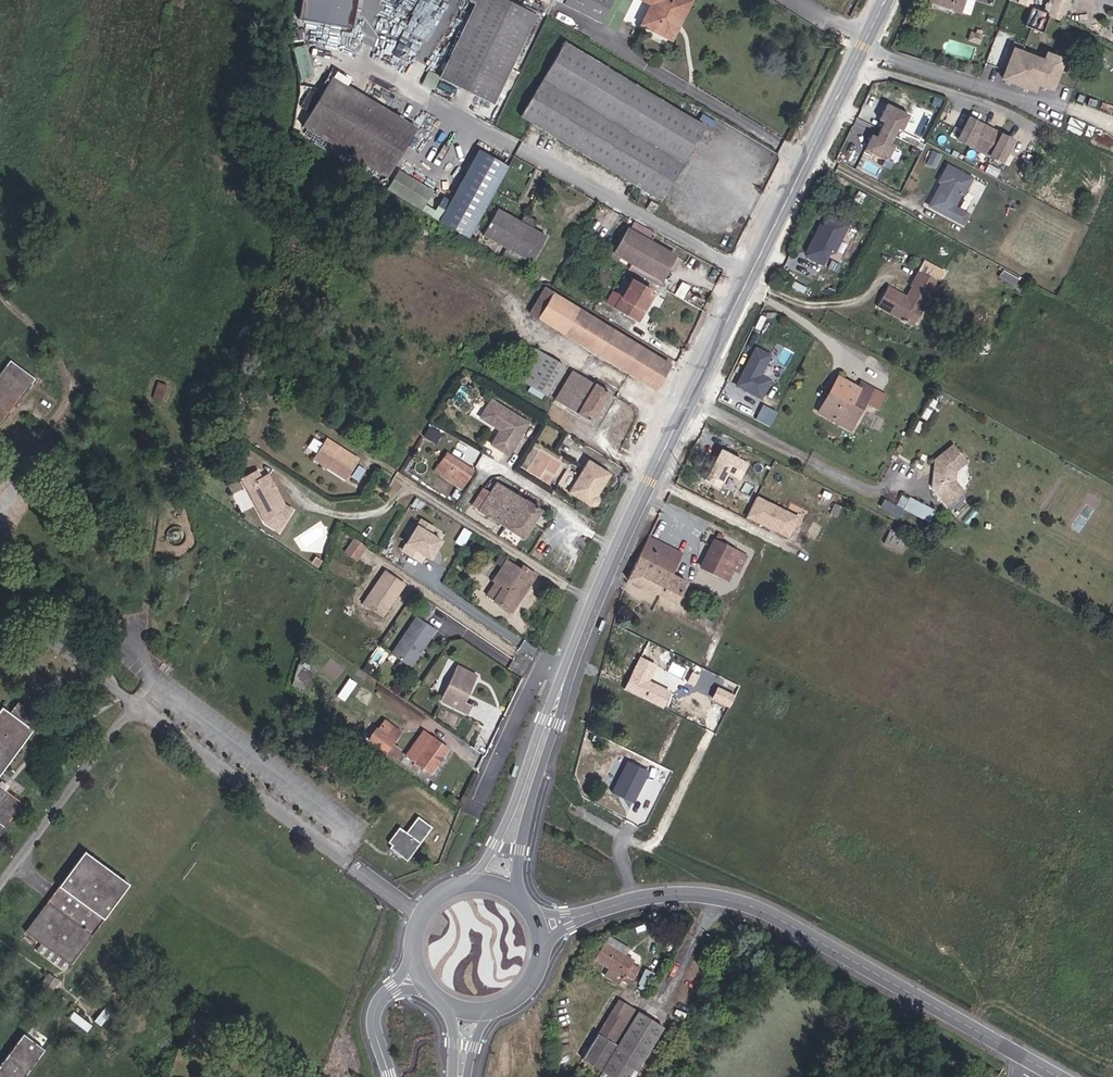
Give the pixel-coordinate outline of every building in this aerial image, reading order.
[(352,27),(356,0),(303,0),(300,19),(352,27)] [(510,0),(478,0),(441,78),(492,102),(536,13),(510,0)] [(564,3),(601,21),(612,0),(566,0),(564,3)] [(689,0),(647,0),(653,3),(642,24),(664,35),(680,5),(686,8),(690,0),(689,0)] [(956,7),(950,24),(956,27),(958,21),(963,23),(971,4),(963,1),(963,0),(936,0),(956,7)] [(1007,31),(981,23),(979,30),(1046,51),(1059,13),(1049,10),(1044,23),(1025,17),(1031,0),(1018,0),(1007,31)] [(1025,17),(1044,23),(1049,10),(1052,0),(1031,0),(1025,17)] [(1061,14),(1067,0),(1052,0),(1049,10),(1059,13),(1061,14)] [(670,38),(686,8),(680,5),(664,35),(670,38)] [(307,41),(296,43),(301,76),(312,74),(307,41)] [(662,200),(706,127),(564,43),(521,115),(662,200)] [(1038,85),(1057,90),(1066,57),(1046,51),(1044,56),(1012,47),(1002,81),(1036,91),(1038,85)] [(423,83),(435,88),(441,75),(429,70),(423,83)] [(388,174),(418,125),(334,73),(304,122),(388,174)] [(903,131),(911,113),(887,103),(880,119),(885,121),(878,136),(872,134),(865,149),(896,162),(903,148),(893,143),(899,130),(903,131)] [(968,116),(956,141),(1005,162),(1016,137),(968,116)] [(948,162),(926,206),(964,225),(971,212),(959,205),(974,176),(948,162)] [(442,218),(454,200),(400,166),(388,185),(442,218)] [(655,212),(659,204),(652,199),(647,207),(655,212)] [(530,228),(535,220),(523,213),(518,221),(499,210),(485,233),(530,260),(544,237),(530,228)] [(826,211),(805,254),(828,265),(849,222),(826,211)] [(629,228),(614,253),(661,280),(669,267),(674,271),(681,258),(651,241),(656,233),(635,221),(630,229),(629,228)] [(878,275),(868,295),(905,314),(922,281),(925,282),(932,269),(910,258),(896,285),(878,275)] [(638,320),(656,292),(634,279),(629,287),(625,284),(617,296),(622,299),(617,306),(638,320)] [(683,282),(676,294),(684,299),(691,286),(683,282)] [(545,286),(529,310),(656,388),(671,363),(545,286)] [(772,352),(755,344),(735,384),(763,398),(775,375),(780,377),(794,350),(777,342),(772,352)] [(565,365),(533,346),(512,383),(519,387),(522,380),(530,385),(527,392),(539,399),(543,392),(548,395),(565,365)] [(34,379),(10,361),(0,373),(0,425),(34,379)] [(832,403),(850,412),(868,376),(858,371),(854,379),(830,367),(813,403),(828,409),(832,403)] [(592,422),(610,392),(572,369),(554,398),(592,422)] [(154,397),(162,399),(166,383),(158,381),(154,397)] [(507,455),(529,422),(493,398),(480,417),(495,427),(496,425),(501,428),(498,433),(503,436),(495,447),(507,455)] [(846,418),(850,412),(832,403),(828,409),(846,418)] [(434,441),(439,432),(428,425),(422,434),(434,441)] [(495,447),(503,436),(498,433),(491,444),(495,447)] [(360,460),(325,440),(313,460),(348,481),(360,460)] [(953,441),(930,461),(938,472),(928,481),(949,506),(968,490),(954,474),(970,461),(953,441)] [(741,478),(750,461),(722,446),(703,481),(720,490),(729,472),(741,478)] [(460,486),(472,468),(445,451),(438,462),(446,467),(441,474),(460,486)] [(610,474),(588,460),(567,491),(589,505),(591,506),(592,505),(594,504),(596,502),(596,498),(595,496),(593,494),(597,489),(599,490),(610,474)] [(257,468),(242,476),(263,517),(274,527),(290,509),(283,503),(269,473),(261,477),(257,468)] [(542,509),(496,480),(489,491),(483,488),(472,505),(524,538),(542,509)] [(930,520),(936,509),(900,491),(891,510),(900,515),(904,507),(930,520)] [(790,536),(800,514),(757,494),(747,516),(790,536)] [(175,520),(180,516),(176,510),(171,515),(175,520)] [(421,519),(401,549),(419,561),(423,555),(429,558),(431,555),(430,552),(433,548),(436,548),(441,541),(430,534),(434,528),(421,519)] [(185,535),(184,532),(182,530),(179,528),(176,527),(173,527),(170,528),(167,530),(166,533),(165,536),(165,539),(167,542),(169,545),(172,546),(175,546),(178,546),(181,544),(183,542),(184,539),(185,535)] [(903,549),(907,534),(889,529),(885,545),(903,549)] [(678,547),(644,530),(640,538),(674,554),(678,547)] [(740,547),(711,533),(700,559),(728,573),(740,547)] [(355,560),(365,545),(353,538),(344,552),(355,560)] [(640,538),(624,572),(673,596),(686,573),(669,564),(674,554),(640,538)] [(495,581),(486,595),(512,611),(536,574),(522,565),(521,567),(506,558),(492,579),(495,581)] [(394,600),(397,602),(406,587),(386,575),(365,608),(383,618),(394,600)] [(386,620),(397,602),(394,600),(383,618),(386,620)] [(409,650),(403,660),(417,669),(435,638),(421,630),(409,650)] [(395,655),(403,660),(409,650),(400,646),(395,655)] [(643,679),(651,662),(640,657),(626,687),(658,702),(664,689),(643,679)] [(457,664),(440,698),(467,712),(471,703),(464,700),(475,679),(472,677),(474,672),(457,664)] [(305,690),(314,671),(299,665),(291,684),(305,690)] [(347,699),(356,680),(349,677),(340,696),(347,699)] [(718,685),(712,697),(730,705),(736,693),(718,685)] [(0,710),(0,774),(33,730),(24,723),(34,709),(20,699),(10,713),(1,708),(0,710)] [(382,733),(395,743),(401,735),(388,725),(382,733)] [(369,743),(386,755),(395,743),(382,733),(379,731),(369,743)] [(431,774),(448,748),(423,732),(406,757),(431,774)] [(629,798),(644,767),(629,759),(613,790),(629,798)] [(21,804),(0,788),(0,833),(21,804)] [(406,861),(430,829),(431,827),(414,814),(403,829),(399,827),(389,840),(393,843),(389,849),(406,861)] [(69,965),(129,884),(84,851),(25,931),(40,942),(35,949),(63,970),(67,963),(69,965)] [(623,975),(622,978),(630,983),(639,967),(631,962),(633,959),(605,943),(595,959),(609,967),(623,975)] [(619,982),(622,978),(623,975),(609,967),(605,974),(619,982)] [(48,975),(46,978),(55,985),(57,981),(48,975)] [(55,985),(46,978),(40,987),(48,993),(55,985)] [(636,1011),(637,1011),(617,999),(582,1058),(602,1069),(617,1044),(612,1042),(625,1020),(630,1023),(636,1011)] [(98,1013),(94,1018),(100,1022),(113,1004),(107,1000),(98,1013)] [(91,1023),(72,1010),(68,1015),(86,1029),(91,1023)] [(636,1011),(630,1023),(617,1044),(602,1069),(615,1076),(632,1076),(662,1027),(636,1011)] [(617,1044),(630,1023),(625,1020),(612,1042),(617,1044)] [(44,1048),(23,1033),(0,1064),(0,1076),(23,1076),(44,1048)] [(583,1068),(578,1065),(571,1076),(578,1076),(583,1068)]
